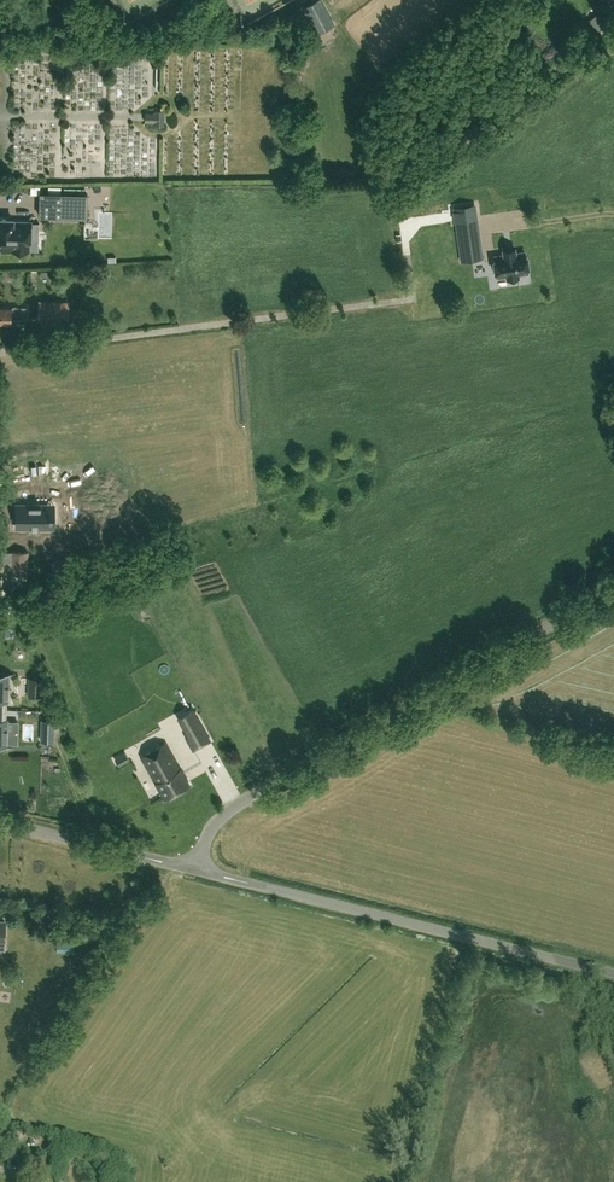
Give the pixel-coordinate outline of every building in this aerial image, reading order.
[(604,25),(597,15),(590,20),(597,30),(604,25)] [(306,41),(312,51),(331,40),(325,30),(306,41)] [(154,109),(154,113),(144,113),(144,121),(154,121),(154,124),(163,124),(163,110),(154,109)] [(384,202),(384,192),(373,192),(373,202),(384,202)] [(40,193),(39,216),(87,217),(87,194),(40,193)] [(473,206),(454,209),(456,224),(458,223),(476,221),(473,206)] [(39,223),(30,222),(6,221),(6,219),(0,219),(0,249),(12,249),(12,244),(27,245),(27,240),(30,240),(30,231),(39,231),(39,223)] [(473,236),(460,238),(463,261),(476,259),(473,236)] [(514,248),(503,250),(504,255),(494,256),(495,260),(493,261),(495,272),(496,272),(497,276),(506,275),(507,279),(518,277),(529,276),(528,268),(527,256),(525,256),(524,252),(515,253),(514,248)] [(39,318),(68,319),(68,304),(40,303),(39,318)] [(11,323),(11,319),(27,319),(27,307),(11,306),(0,306),(0,323),(11,323)] [(37,529),(38,529),(38,527),(50,527),(50,517),(51,517),(51,514),(45,514),(45,508),(36,508),(36,504),(16,504),(16,527),(32,527),(32,529),(32,527),(37,527),(37,529)] [(28,551),(12,551),(2,551),(2,552),(0,552),(0,570),(3,570),(3,566),(11,566),(11,574),(27,574),(28,551)] [(70,556),(50,562),(54,574),(74,568),(70,556)] [(132,588),(128,582),(120,587),(123,593),(132,588)] [(4,709),(4,700),(8,700),(9,674),(12,674),(12,673),(0,673),(0,709),(4,709)] [(28,676),(28,695),(42,695),(42,677),(28,676)] [(0,709),(0,746),(10,746),(10,745),(7,745),(8,719),(4,719),(4,709),(0,709)] [(176,718),(193,749),(210,740),(192,709),(176,718)] [(41,740),(53,741),(54,720),(42,720),(41,740)] [(166,799),(190,785),(166,743),(142,757),(166,799)] [(118,765),(129,759),(125,753),(115,759),(118,765)] [(9,998),(1,997),(0,1002),(0,1010),(8,1011),(9,998)] [(39,1139),(36,1149),(42,1151),(45,1140),(39,1139)]
